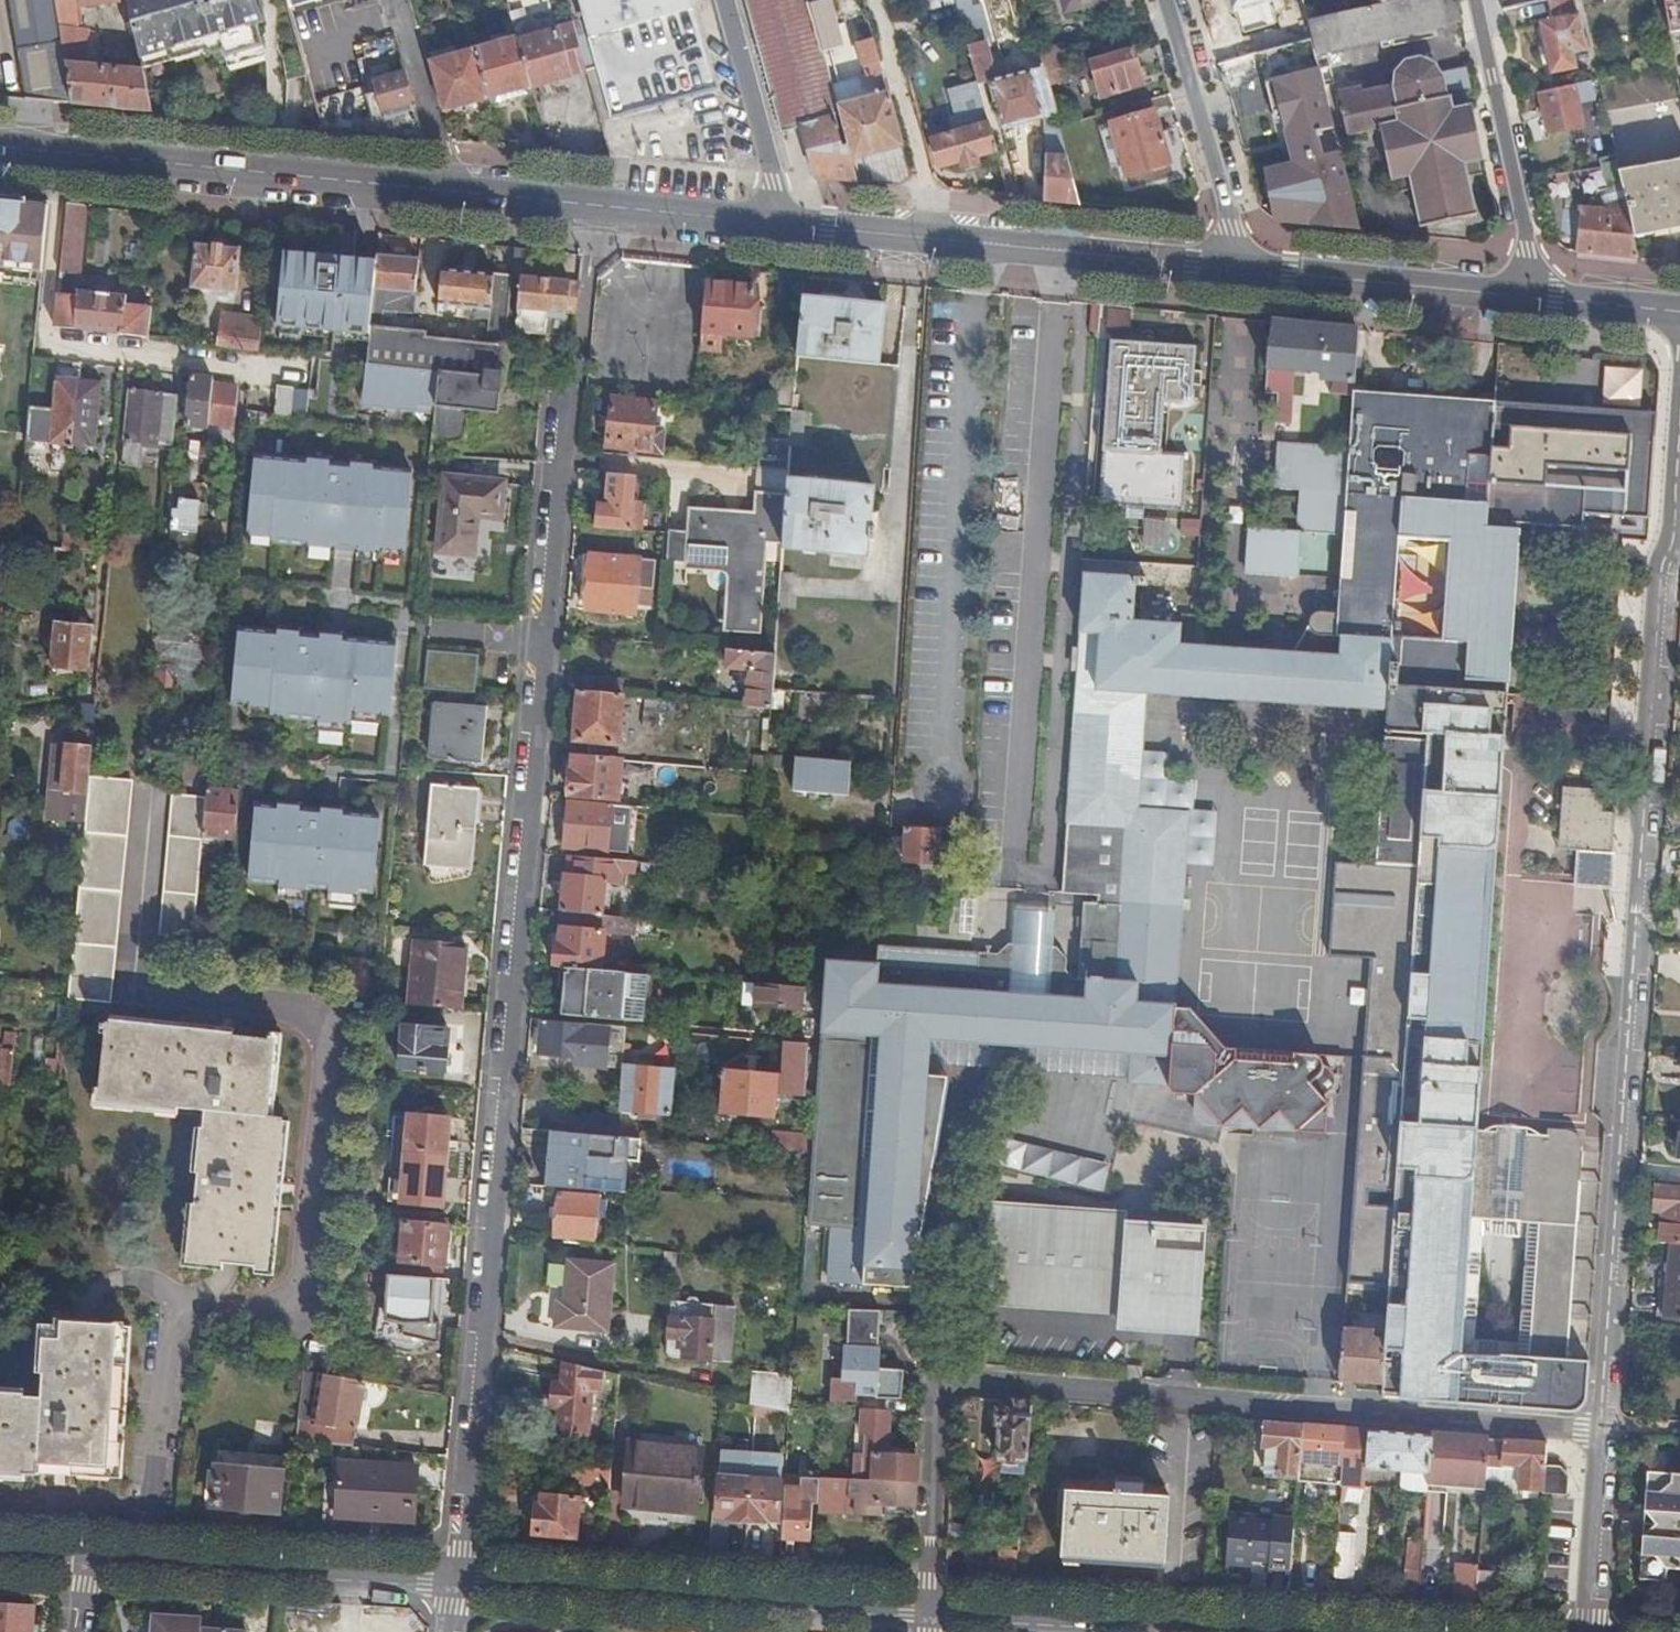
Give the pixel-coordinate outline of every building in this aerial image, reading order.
[(73,104),(60,28),(56,0),(10,0),(26,99),(73,104)] [(60,28),(79,29),(80,24),(83,24),(79,0),(56,0),(60,28)] [(205,50),(213,54),(224,51),(262,40),(258,24),(266,21),(260,2),(248,5),(247,0),(81,0),(82,6),(128,1),(140,57),(203,40),(205,50)] [(693,0),(567,0),(574,26),(587,71),(597,68),(612,120),(718,90),(693,0)] [(834,94),(822,53),(810,4),(808,0),(745,0),(780,132),(801,126),(835,118),(840,117),(834,94)] [(822,53),(844,47),(832,0),(826,0),(810,4),(822,53)] [(927,2),(934,30),(961,23),(955,0),(935,0),(927,2)] [(961,23),(967,44),(990,38),(981,6),(973,8),(971,0),(955,0),(961,23)] [(1065,13),(1108,0),(1061,0),(1065,13)] [(1273,27),(1308,18),(1303,0),(1266,0),(1273,27)] [(1443,0),(1404,0),(1375,6),(1309,20),(1313,36),(1317,54),(1447,27),(1447,24),(1443,0)] [(1458,0),(1443,0),(1447,24),(1462,21),(1458,0)] [(1554,20),(1541,23),(1552,72),(1576,68),(1574,52),(1587,49),(1580,14),(1578,15),(1575,0),(1550,0),(1554,20)] [(1669,33),(1679,31),(1679,0),(1663,0),(1669,33)] [(519,36),(520,41),(532,38),(524,12),(513,15),(519,36)] [(1273,27),(1261,31),(1263,35),(1259,37),(1263,50),(1269,48),(1313,36),(1309,20),(1308,18),(1273,27)] [(569,76),(587,71),(574,26),(532,38),(520,41),(520,43),(533,87),(551,81),(555,85),(561,86),(565,85),(568,82),(569,76)] [(73,104),(152,112),(143,71),(103,66),(80,64),(84,30),(79,29),(60,28),(73,104)] [(1261,31),(1214,46),(1219,62),(1263,50),(1259,37),(1263,35),(1261,31)] [(490,99),(533,87),(520,43),(520,41),(519,36),(476,49),(490,99)] [(1285,104),(1236,118),(1243,144),(1285,131),(1299,127),(1332,117),(1325,86),(1320,65),(1317,54),(1313,36),(1269,48),(1285,104)] [(140,57),(143,69),(205,50),(203,40),(140,57)] [(262,40),(224,51),(226,57),(264,45),(262,40)] [(911,178),(874,40),(858,45),(863,65),(865,65),(867,74),(873,72),(880,95),(844,106),(841,93),(834,94),(840,117),(845,139),(857,183),(900,187),(911,178)] [(1002,131),(1042,120),(1054,118),(1042,75),(1041,69),(996,81),(989,64),(992,63),(988,44),(968,48),(977,82),(978,86),(989,83),(1002,131)] [(1263,50),(1219,62),(1236,118),(1285,104),(1269,48),(1263,50)] [(462,107),(490,99),(476,49),(431,62),(445,112),(449,111),(462,107)] [(1141,86),(1131,49),(1089,62),(1100,98),(1141,86)] [(1042,75),(1072,67),(1068,51),(1039,59),(1041,69),(1042,75)] [(1483,157),(1471,105),(1466,106),(1464,93),(1447,96),(1442,73),(1434,62),(1421,57),(1407,60),(1396,72),(1395,89),(1363,95),(1360,89),(1340,93),(1349,135),(1381,128),(1392,179),(1397,178),(1400,191),(1414,188),(1416,203),(1415,204),(1416,207),(1418,207),(1421,225),(1436,223),(1437,223),(1461,219),(1461,217),(1477,213),(1468,178),(1479,175),(1480,171),(1478,158),(1483,157)] [(1327,63),(1320,65),(1325,86),(1332,84),(1327,63)] [(587,71),(602,123),(612,120),(597,68),(587,71)] [(1470,88),(1467,68),(1447,72),(1450,91),(1470,88)] [(371,134),(426,139),(406,72),(373,80),(376,92),(367,95),(373,119),(371,134)] [(1591,80),(1539,91),(1549,132),(1583,124),(1578,100),(1595,96),(1591,80)] [(996,151),(978,86),(977,82),(949,90),(957,117),(950,119),(954,134),(931,141),(937,168),(961,162),(963,170),(978,165),(976,157),(996,151)] [(463,115),(462,107),(449,111),(450,118),(463,115)] [(1155,111),(1109,125),(1122,167),(1125,177),(1170,164),(1155,111)] [(1279,222),(1360,229),(1332,117),(1299,127),(1313,179),(1297,179),(1271,180),(1279,222)] [(815,179),(857,183),(845,139),(841,140),(835,118),(801,126),(815,179)] [(1057,129),(1054,118),(1042,120),(1044,137),(1045,167),(1043,201),(1077,204),(1057,129)] [(1122,167),(1109,125),(1099,128),(1110,170),(1122,167)] [(1313,179),(1299,127),(1285,131),(1297,179),(1313,179)] [(1618,171),(1615,156),(1599,159),(1601,167),(1604,182),(1620,180),(1625,203),(1632,238),(1679,228),(1679,157),(1618,171)] [(1567,173),(1552,175),(1553,184),(1569,182),(1567,173)] [(0,197),(0,202),(50,207),(50,202),(0,197)] [(20,277),(21,271),(43,273),(50,207),(0,202),(0,274),(20,277)] [(78,275),(85,205),(66,203),(60,273),(78,275)] [(1578,236),(1577,251),(1636,257),(1632,238),(1625,203),(1605,207),(1581,206),(1580,211),(1564,210),(1562,234),(1578,236)] [(241,248),(196,244),(191,288),(236,293),(241,248)] [(531,249),(514,247),(511,275),(511,279),(521,279),(516,331),(545,334),(547,312),(577,315),(580,282),(529,276),(531,249)] [(377,261),(285,252),(278,325),(370,334),(371,325),(377,261)] [(419,261),(377,257),(377,261),(371,325),(383,326),(385,310),(413,313),(419,261)] [(491,308),(486,344),(505,345),(506,331),(511,279),(511,275),(441,268),(438,303),(491,308)] [(521,279),(511,279),(506,331),(515,332),(516,331),(521,279)] [(756,287),(707,282),(701,351),(721,352),(722,333),(751,337),(756,287)] [(78,297),(57,295),(54,328),(148,338),(151,306),(125,304),(126,296),(79,291),(78,297)] [(885,306),(801,297),(797,355),(879,364),(885,306)] [(222,315),(220,347),(258,351),(261,322),(261,319),(222,315)] [(1358,329),(1272,321),(1271,340),(1269,340),(1266,393),(1292,395),(1294,370),(1322,372),(1321,381),(1335,382),(1330,395),(1353,396),(1353,391),(1358,329)] [(370,334),(368,364),(402,368),(413,369),(417,330),(383,326),(371,325),(370,334)] [(427,331),(417,330),(413,369),(439,372),(502,379),(505,345),(486,344),(426,338),(427,331)] [(1197,348),(1112,342),(1101,503),(1184,509),(1188,453),(1167,451),(1170,400),(1191,402),(1193,386),(1202,386),(1203,372),(1195,371),(1197,348)] [(80,363),(73,363),(72,370),(61,369),(57,372),(57,378),(56,378),(49,444),(72,446),(79,373),(80,363)] [(413,369),(402,368),(399,397),(415,399),(413,425),(433,427),(439,372),(413,369)] [(502,379),(439,372),(433,427),(432,441),(463,443),(467,410),(499,413),(502,379)] [(79,373),(72,446),(95,449),(102,382),(85,381),(86,373),(79,373)] [(209,424),(235,426),(238,388),(213,385),(213,379),(191,377),(187,426),(209,429),(209,424)] [(774,377),(772,410),(774,410),(791,412),(791,410),(794,379),(774,377)] [(293,389),(277,388),(275,414),(291,416),(293,389)] [(178,396),(128,391),(120,464),(139,466),(142,443),(173,446),(178,396)] [(1411,395),(1353,391),(1353,396),(1349,449),(1343,525),(1344,525),(1400,529),(1402,498),(1404,498),(1411,395)] [(1495,400),(1411,395),(1404,498),(1488,504),(1495,402),(1495,400)] [(658,403),(611,398),(606,447),(659,453),(663,450),(665,432),(662,429),(656,428),(658,403)] [(1400,537),(1461,542),(1453,641),(1393,636),(1387,710),(1386,732),(1429,735),(1429,741),(1386,738),(1376,864),(1420,868),(1397,1189),(1396,1205),(1390,1284),(1387,1334),(1383,1381),(1383,1397),(1556,1411),(1572,1412),(1577,1411),(1580,1408),(1583,1405),(1586,1401),(1606,1125),(1603,1120),(1601,1117),(1597,1115),(1593,1113),(1585,1112),(1583,1132),(1547,1129),(1547,1135),(1526,1134),(1526,1128),(1497,1126),(1497,1132),(1477,1131),(1519,524),(1583,529),(1584,515),(1649,519),(1656,413),(1495,402),(1488,504),(1404,498),(1402,498),(1400,529),(1400,537)] [(760,438),(758,467),(788,469),(789,446),(791,412),(774,410),(771,439),(760,438)] [(791,412),(789,446),(802,447),(805,412),(791,410),(791,412)] [(234,442),(235,426),(209,424),(209,429),(208,440),(234,442)] [(1306,530),(1343,533),(1343,525),(1349,449),(1280,444),(1277,487),(1301,488),(1298,521),(1306,530)] [(306,462),(332,464),(333,458),(307,456),(306,462)] [(306,462),(255,458),(248,533),(249,533),(271,534),(271,540),(307,543),(335,545),(358,547),(378,549),(381,549),(382,544),(404,546),(412,471),(375,468),(349,466),(332,464),(306,462)] [(376,461),(350,459),(349,466),(375,468),(376,461)] [(788,469),(758,467),(754,512),(739,510),(739,520),(725,519),(726,509),(689,507),(688,531),(669,529),(666,559),(685,561),(701,560),(710,559),(713,558),(715,556),(717,553),(720,551),(725,548),(728,546),(731,546),(735,546),(734,565),(729,630),(759,632),(766,541),(783,542),(787,479),(788,469)] [(441,533),(475,536),(477,515),(500,517),(503,483),(446,478),(441,533)] [(872,487),(787,479),(783,542),(783,544),(799,545),(799,550),(829,553),(829,547),(866,550),(867,539),(875,540),(876,528),(869,527),(872,487)] [(176,485),(175,494),(201,496),(202,487),(176,485)] [(195,541),(196,535),(199,501),(180,499),(178,510),(174,510),(170,538),(174,539),(176,543),(183,543),(187,540),(195,541)] [(598,504),(596,526),(640,530),(640,525),(633,525),(633,519),(641,520),(643,520),(644,504),(634,503),(634,501),(610,499),(609,506),(598,504)] [(739,520),(739,510),(726,509),(725,519),(739,520)] [(229,537),(231,523),(198,522),(197,536),(229,537)] [(1400,537),(1400,529),(1344,525),(1336,632),(1393,636),(1400,537)] [(1249,528),(1247,571),(1255,571),(1258,529),(1249,528)] [(1258,529),(1255,571),(1298,574),(1300,532),(1258,529)] [(106,537),(63,532),(62,550),(100,554),(105,554),(106,537)] [(270,547),(271,540),(271,534),(249,533),(248,545),(270,547)] [(473,554),(475,536),(441,533),(439,550),(473,554)] [(334,557),(335,545),(307,543),(306,555),(334,557)] [(38,547),(17,544),(16,554),(36,557),(38,547)] [(685,561),(734,565),(735,546),(731,546),(728,546),(725,548),(720,551),(717,553),(715,556),(713,558),(710,559),(701,560),(685,561)] [(378,549),(358,547),(357,559),(377,561),(378,549)] [(647,559),(590,554),(585,609),(636,614),(638,587),(645,587),(647,559)] [(685,561),(666,559),(666,566),(684,567),(685,561)] [(778,609),(790,609),(792,574),(781,573),(778,609)] [(1084,574),(1063,893),(1099,895),(1098,904),(1182,910),(1189,812),(1138,808),(1146,693),(1387,710),(1393,636),(1336,632),(1335,632),(1336,613),(1319,612),(1316,613),(1313,614),(1311,616),(1309,620),(1309,622),(1309,626),(1311,631),(1314,634),(1319,635),(1324,635),(1323,655),(1293,653),(1210,647),(1212,619),(1182,616),(1181,626),(1140,622),(1141,611),(1132,610),(1134,584),(1147,585),(1147,579),(1134,578),(1134,577),(1084,574)] [(51,667),(89,671),(93,626),(73,624),(74,609),(56,608),(51,667)] [(1309,626),(1293,653),(1323,655),(1324,635),(1319,635),(1314,634),(1311,631),(1309,626)] [(153,638),(151,663),(155,663),(155,668),(153,668),(152,684),(205,690),(208,646),(204,646),(206,632),(162,627),(161,639),(153,638)] [(276,627),(275,633),(301,635),(302,629),(276,627)] [(275,633),(238,630),(232,702),(249,703),(271,705),(271,713),(284,715),(319,717),(348,720),(352,720),(353,708),(383,711),(389,711),(395,643),(344,639),(318,637),(301,635),(275,633)] [(345,632),(318,630),(318,637),(344,639),(345,632)] [(775,654),(728,649),(727,667),(748,669),(746,706),(771,708),(773,688),(775,654)] [(479,655),(427,651),(423,690),(475,694),(479,655)] [(583,675),(583,692),(610,694),(612,677),(583,675)] [(583,692),(578,691),(574,740),(618,744),(622,695),(610,694),(583,692)] [(657,728),(659,698),(642,697),(640,727),(657,728)] [(488,706),(436,701),(431,758),(483,763),(488,706)] [(271,705),(249,703),(248,718),(284,721),(284,715),(271,713),(271,705)] [(97,705),(86,705),(84,729),(95,730),(97,705)] [(353,708),(352,720),(382,723),(383,711),(353,708)] [(348,720),(319,717),(318,730),(347,732),(348,720)] [(53,790),(88,794),(90,776),(95,730),(84,729),(81,747),(57,745),(53,790)] [(849,796),(851,761),(795,755),(793,791),(849,796)] [(621,760),(573,756),(570,795),(618,799),(621,760)] [(88,794),(70,986),(68,999),(110,1003),(132,781),(90,776),(88,794)] [(480,790),(432,785),(425,866),(432,866),(432,877),(434,879),(437,880),(465,874),(467,873),(467,870),(473,870),(480,790)] [(236,839),(240,792),(207,789),(206,798),(202,848),(215,849),(217,837),(236,839)] [(1569,839),(1568,852),(1579,853),(1576,887),(1609,889),(1615,795),(1614,793),(1612,792),(1602,791),(1561,789),(1558,839),(1569,839)] [(192,951),(193,948),(202,848),(206,798),(173,795),(160,948),(192,951)] [(277,807),(303,809),(303,803),(286,802),(277,801),(277,807)] [(611,805),(569,801),(565,848),(608,851),(611,805)] [(319,811),(345,813),(346,807),(320,805),(319,811)] [(373,884),(379,816),(345,813),(319,811),(303,809),(277,807),(256,806),(250,873),(280,876),(280,881),(308,884),(309,878),(330,880),(329,885),(358,888),(358,882),(373,884)] [(667,810),(631,806),(630,818),(667,822),(667,810)] [(938,863),(940,829),(906,827),(904,861),(938,863)] [(1557,851),(1568,852),(1569,839),(1558,839),(1557,851)] [(637,874),(638,862),(570,857),(568,876),(565,876),(562,911),(565,912),(603,914),(606,885),(620,886),(621,873),(637,874)] [(1375,864),(1333,861),(1327,953),(1369,955),(1375,864)] [(1347,1281),(1390,1284),(1396,1205),(1366,1203),(1367,1187),(1397,1189),(1420,868),(1376,864),(1375,864),(1369,955),(1347,1281)] [(308,884),(280,881),(279,893),(307,896),(308,884)] [(358,888),(329,885),(328,897),(357,900),(358,888)] [(1182,910),(1098,904),(1084,903),(1078,986),(1066,978),(1068,964),(1058,953),(1053,952),(1014,949),(1009,949),(997,958),(883,949),(881,964),(827,960),(809,1223),(826,1224),(822,1285),(910,1290),(945,1080),(926,1080),(927,1040),(1027,1046),(1131,1053),(1129,1082),(1169,1085),(1171,1091),(1173,1093),(1176,1094),(1196,1096),(1195,1107),(1205,1107),(1215,1117),(1214,1127),(1327,1137),(1329,1108),(1323,1101),(1330,1096),(1336,1089),(1338,1086),(1338,1082),(1338,1077),(1336,1074),(1333,1070),(1328,1069),(1322,1069),(1324,1064),(1323,1061),(1321,1058),(1317,1056),(1228,1048),(1226,1048),(1191,1046),(1190,1040),(1188,1036),(1184,1033),(1180,1032),(1173,1033),(1175,1015),(1175,1005),(1182,910)] [(607,915),(603,914),(565,912),(564,927),(605,931),(607,915)] [(1056,919),(1016,916),(1014,949),(1053,952),(1056,919)] [(635,931),(636,918),(624,917),(622,930),(635,931)] [(554,965),(568,967),(602,969),(605,931),(564,927),(560,927),(559,943),(557,943),(554,965)] [(415,938),(409,1004),(459,1009),(465,944),(415,938)] [(568,967),(564,1015),(625,1020),(628,972),(602,969),(568,967)] [(628,972),(625,1020),(626,1020),(644,1022),(648,973),(631,972),(628,972)] [(819,1006),(820,988),(756,982),(755,1005),(801,1009),(802,1005),(819,1006)] [(1191,1046),(1226,1048),(1191,1016),(1175,1015),(1173,1033),(1180,1032),(1184,1033),(1188,1036),(1190,1040),(1191,1046)] [(626,1028),(542,1020),(539,1054),(577,1058),(576,1065),(622,1068),(623,1065),(626,1028)] [(108,1024),(102,1023),(102,1033),(107,1034),(101,1091),(117,1093),(116,1101),(207,1110),(192,1259),(261,1266),(264,1243),(272,1243),(286,1115),(269,1114),(277,1038),(108,1022),(108,1024)] [(449,1029),(402,1025),(399,1067),(445,1071),(449,1029)] [(805,1096),(809,1044),(785,1042),(783,1074),(777,1074),(778,1075),(724,1071),(721,1112),(774,1117),(776,1094),(805,1096)] [(0,1048),(0,1084),(10,1085),(14,1049),(0,1048)] [(656,1113),(671,1114),(675,1070),(623,1065),(622,1068),(619,1108),(646,1111),(646,1118),(656,1119),(656,1113)] [(619,1117),(619,1108),(605,1107),(604,1116),(619,1117)] [(576,1133),(617,1137),(619,1117),(604,1116),(578,1113),(576,1133)] [(450,1119),(410,1115),(406,1170),(445,1173),(450,1119)] [(753,1130),(739,1129),(738,1146),(752,1147),(753,1130)] [(639,1162),(641,1139),(617,1137),(576,1133),(551,1131),(546,1186),(613,1192),(622,1192),(626,1161),(639,1162)] [(802,1136),(772,1134),(771,1149),(802,1151),(802,1136)] [(1670,1244),(1679,1245),(1679,1190),(1657,1188),(1655,1211),(1662,1212),(1659,1243),(1670,1244)] [(400,1195),(360,1192),(358,1214),(384,1217),(385,1204),(399,1205),(400,1195)] [(609,1246),(609,1233),(597,1232),(600,1197),(558,1194),(555,1236),(595,1239),(595,1245),(609,1246)] [(405,1219),(440,1223),(442,1203),(406,1201),(405,1219)] [(975,1201),(968,1307),(1116,1317),(1114,1333),(1197,1339),(1205,1229),(1125,1223),(1126,1212),(975,1201)] [(398,1218),(399,1205),(385,1204),(384,1217),(398,1218)] [(448,1227),(404,1223),(401,1262),(444,1266),(448,1227)] [(1670,1244),(1663,1319),(1679,1320),(1679,1245),(1670,1244)] [(673,1272),(675,1252),(665,1251),(663,1271),(673,1272)] [(614,1264),(568,1260),(564,1301),(558,1300),(556,1326),(608,1330),(614,1264)] [(436,1278),(389,1275),(386,1316),(382,1338),(413,1343),(414,1337),(438,1342),(440,1323),(434,1322),(436,1278)] [(735,1306),(672,1302),(667,1352),(670,1356),(731,1361),(735,1306)] [(854,1396),(860,1312),(849,1311),(846,1345),(845,1345),(842,1380),(837,1380),(836,1400),(854,1401),(854,1396)] [(881,1314),(860,1312),(854,1396),(902,1399),(904,1370),(879,1369),(880,1347),(879,1348),(881,1314)] [(1340,1378),(1383,1381),(1387,1334),(1373,1333),(1374,1313),(1360,1312),(1358,1335),(1343,1333),(1340,1378)] [(0,1393),(0,1472),(37,1474),(38,1464),(115,1470),(127,1321),(57,1315),(55,1339),(47,1338),(43,1396),(0,1393)] [(600,1387),(602,1371),(564,1361),(562,1383),(552,1383),(551,1407),(560,1408),(558,1432),(586,1434),(590,1386),(600,1387)] [(1127,1376),(1143,1378),(1143,1367),(1127,1365),(1127,1376)] [(792,1413),(794,1374),(754,1371),(753,1405),(756,1406),(790,1412),(792,1413)] [(363,1380),(342,1376),(320,1373),(311,1421),(298,1419),(295,1440),(351,1445),(363,1380)] [(1032,1402),(1011,1401),(1010,1411),(998,1410),(996,1423),(1001,1424),(998,1458),(1027,1461),(1032,1402)] [(915,1481),(916,1455),(886,1454),(888,1413),(860,1412),(859,1433),(864,1434),(863,1455),(853,1454),(852,1477),(915,1481)] [(1303,1424),(1266,1421),(1264,1447),(1267,1448),(1265,1472),(1298,1476),(1303,1424)] [(1298,1476),(1299,1479),(1298,1481),(1340,1486),(1346,1428),(1303,1424),(1298,1476)] [(1243,1428),(1232,1427),(1231,1440),(1241,1441),(1243,1428)] [(1346,1428),(1340,1486),(1364,1489),(1365,1468),(1402,1470),(1401,1482),(1417,1483),(1417,1491),(1427,1492),(1428,1478),(1432,1434),(1346,1428)] [(1428,1478),(1486,1483),(1486,1479),(1490,1439),(1432,1434),(1428,1478)] [(1545,1465),(1546,1443),(1490,1439),(1486,1479),(1519,1482),(1519,1488),(1543,1490),(1545,1465)] [(660,1508),(666,1448),(629,1445),(625,1506),(660,1508)] [(701,1450),(666,1448),(660,1508),(696,1511),(701,1450)] [(218,1452),(217,1464),(281,1469),(282,1457),(218,1452)] [(752,1455),(752,1459),(748,1519),(779,1521),(783,1457),(752,1455)] [(748,1519),(752,1459),(721,1456),(717,1517),(748,1519)] [(1027,1461),(998,1458),(997,1472),(1026,1474),(1027,1461)] [(416,1468),(339,1462),(337,1514),(414,1518),(416,1468)] [(281,1469),(217,1464),(214,1505),(277,1510),(281,1469)] [(556,1480),(610,1484),(611,1468),(557,1464),(556,1480)] [(1543,1490),(1543,1494),(1566,1496),(1567,1475),(1559,1466),(1545,1465),(1543,1490)] [(1679,1569),(1679,1473),(1649,1472),(1647,1517),(1654,1526),(1645,1534),(1642,1555),(1644,1555),(1642,1578),(1668,1580),(1669,1568),(1679,1569)] [(817,1504),(819,1478),(786,1476),(785,1487),(801,1488),(800,1503),(813,1504),(817,1504)] [(914,1506),(915,1481),(852,1477),(819,1477),(819,1478),(817,1504),(817,1511),(880,1514),(880,1504),(914,1506)] [(1417,1483),(1401,1482),(1400,1490),(1417,1491),(1417,1483)] [(801,1488),(785,1487),(782,1538),(811,1540),(813,1504),(800,1503),(801,1488)] [(1114,1493),(1066,1491),(1062,1556),(1164,1562),(1168,1497),(1146,1496),(1121,1494),(1121,1490),(1114,1489),(1114,1493)] [(585,1497),(542,1493),(541,1504),(535,1503),(532,1532),(575,1537),(579,1503),(584,1504),(585,1497)] [(1269,1566),(1291,1568),(1295,1518),(1273,1516),(1273,1521),(1257,1519),(1257,1514),(1230,1512),(1226,1562),(1253,1565),(1253,1559),(1269,1560),(1269,1566)] [(1338,1532),(1335,1568),(1335,1576),(1353,1578),(1357,1533),(1338,1532)] [(1407,1570),(1421,1571),(1423,1543),(1409,1542),(1407,1570)] [(999,1559),(998,1580),(1017,1581),(1019,1549),(998,1548),(999,1559)] [(988,1559),(986,1579),(998,1580),(999,1559),(988,1559)] [(1477,1570),(1458,1568),(1456,1600),(1474,1601),(1477,1570)] [(1479,1569),(1475,1609),(1498,1610),(1501,1571),(1479,1569)] [(1385,1592),(1368,1591),(1367,1600),(1385,1601),(1385,1592)] [(36,1607),(0,1605),(0,1631),(35,1631),(36,1607)] [(202,1617),(153,1613),(153,1631),(202,1631),(202,1628),(202,1617)]
